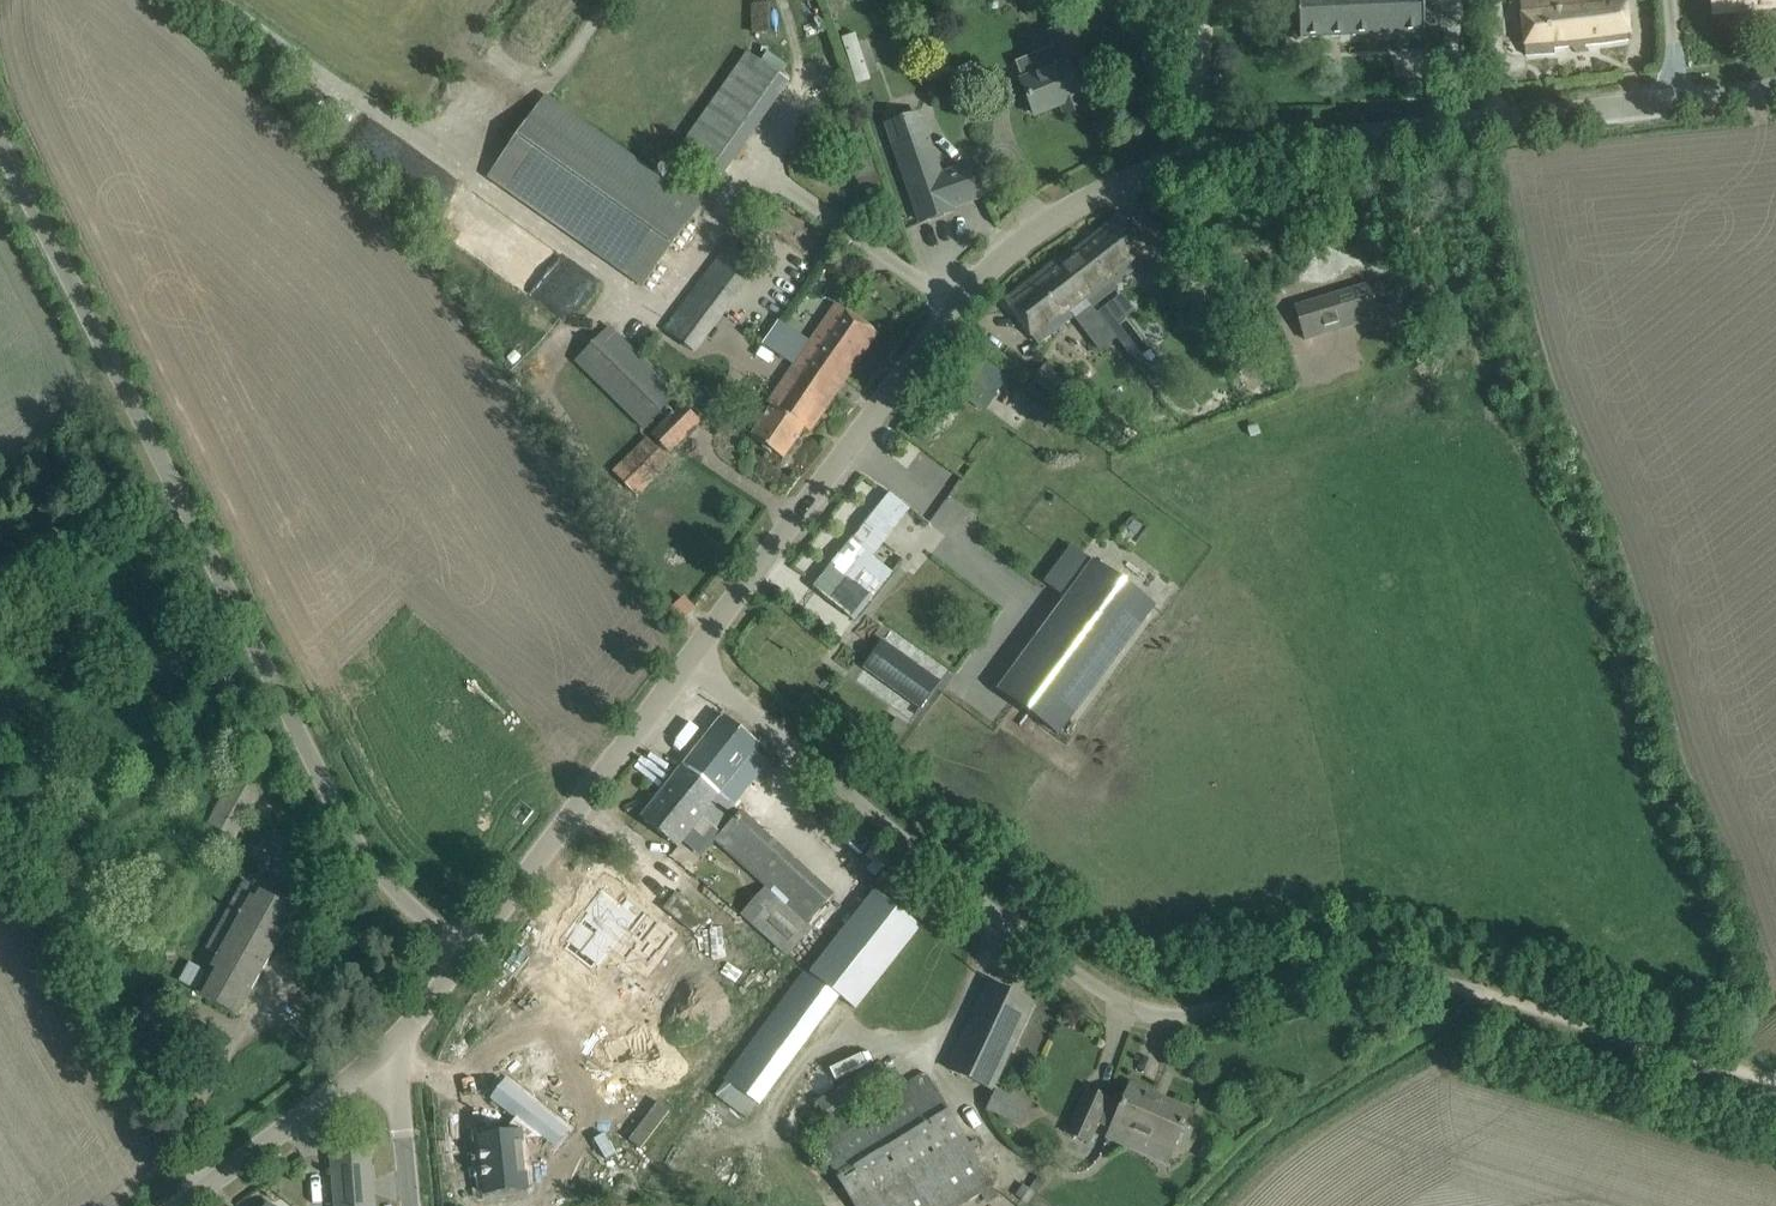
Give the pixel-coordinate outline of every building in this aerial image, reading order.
[(1298,14),(1299,38),(1422,33),(1421,0),(1297,0),(1298,14)] [(1607,43),(1629,40),(1626,16),(1625,0),(1559,0),(1547,1),(1547,0),(1522,0),(1525,55),(1554,54),(1554,48),(1607,43)] [(1714,12),(1723,11),(1723,4),(1759,0),(1712,0),(1714,12)] [(1027,95),(1021,98),(1027,113),(1033,111),(1035,114),(1062,104),(1066,114),(1082,107),(1078,97),(1081,96),(1076,85),(1072,74),(1069,67),(1066,60),(1079,55),(1067,25),(1052,31),(1057,46),(1054,47),(1041,52),(1048,71),(1023,81),(1022,81),(1026,92),(1027,95)] [(745,48),(681,147),(725,176),(790,77),(745,48)] [(642,288),(700,206),(544,96),(486,178),(642,288)] [(912,201),(921,223),(984,198),(975,176),(970,163),(941,172),(920,111),(880,126),(912,201)] [(858,123),(838,130),(857,183),(876,176),(858,123)] [(1090,304),(1093,308),(1118,290),(1114,285),(1152,256),(1120,215),(1059,263),(1056,260),(1004,300),(1038,343),(1090,304)] [(664,327),(697,351),(736,298),(724,290),(754,250),(732,235),(664,327)] [(1187,238),(1173,248),(1184,263),(1198,254),(1187,238)] [(505,276),(563,313),(588,273),(545,245),(536,259),(529,254),(520,269),(512,264),(505,276)] [(1378,306),(1371,284),(1296,307),(1303,330),(1305,340),(1381,317),(1378,306)] [(810,432),(878,333),(838,305),(771,404),(773,405),(751,437),(783,459),(804,428),(810,432)] [(642,430),(678,395),(609,326),(573,363),(642,430)] [(958,388),(985,408),(1009,376),(983,356),(958,388)] [(1063,381),(1045,365),(1032,380),(1051,395),(1054,392),(1060,397),(1067,388),(1061,383),(1063,381)] [(668,452),(700,421),(681,402),(649,433),(668,452)] [(636,496),(671,462),(646,437),(612,471),(636,496)] [(908,506),(890,491),(813,588),(854,620),(930,525),(908,506)] [(999,691),(1057,734),(1153,604),(1095,561),(999,691)] [(865,666),(920,707),(939,681),(883,641),(865,666)] [(850,674),(912,719),(920,708),(858,663),(850,674)] [(641,817),(677,847),(701,817),(716,829),(770,761),(755,749),(759,744),(723,714),(641,817)] [(897,717),(889,729),(898,736),(907,724),(897,717)] [(234,838),(269,776),(243,762),(208,823),(234,838)] [(741,811),(715,841),(769,889),(795,860),(741,811)] [(52,868),(64,862),(56,847),(44,854),(52,868)] [(296,910),(244,881),(207,948),(218,954),(197,993),(237,1015),(296,910)] [(579,919),(566,936),(569,939),(567,941),(599,966),(612,950),(629,963),(636,955),(649,966),(672,937),(658,926),(660,923),(628,898),(622,906),(602,890),(587,908),(591,911),(582,922),(579,919)] [(810,973),(855,1009),(920,926),(875,890),(810,973)] [(676,892),(663,908),(693,932),(707,915),(676,892)] [(752,924),(788,956),(812,929),(777,897),(752,924)] [(803,972),(782,1001),(817,1027),(838,997),(803,972)] [(991,1084),(1031,998),(989,979),(949,1065),(991,1084)] [(757,1035),(723,1081),(725,1083),(756,1106),(758,1107),(792,1061),(817,1027),(782,1001),(757,1035)] [(840,1122),(812,1140),(853,1205),(963,1205),(994,1187),(923,1072),(895,1090),(879,1063),(815,1102),(830,1127),(840,1121),(840,1122)] [(477,1155),(472,1155),(474,1180),(479,1180),(481,1196),(522,1192),(519,1165),(524,1165),(521,1134),(545,1132),(552,1137),(554,1134),(562,1124),(518,1090),(498,1075),(486,1094),(505,1108),(510,1112),(499,1127),(474,1130),(477,1155)] [(1079,1112),(1069,1135),(1089,1144),(1095,1132),(1098,1124),(1110,1129),(1111,1128),(1133,1138),(1128,1150),(1165,1167),(1180,1133),(1189,1111),(1130,1085),(1125,1096),(1121,1106),(1108,1100),(1108,1099),(1089,1090),(1079,1112)] [(997,1089),(988,1110),(1024,1125),(1033,1104),(997,1089)] [(335,1205),(375,1205),(370,1145),(330,1149),(335,1205)]
